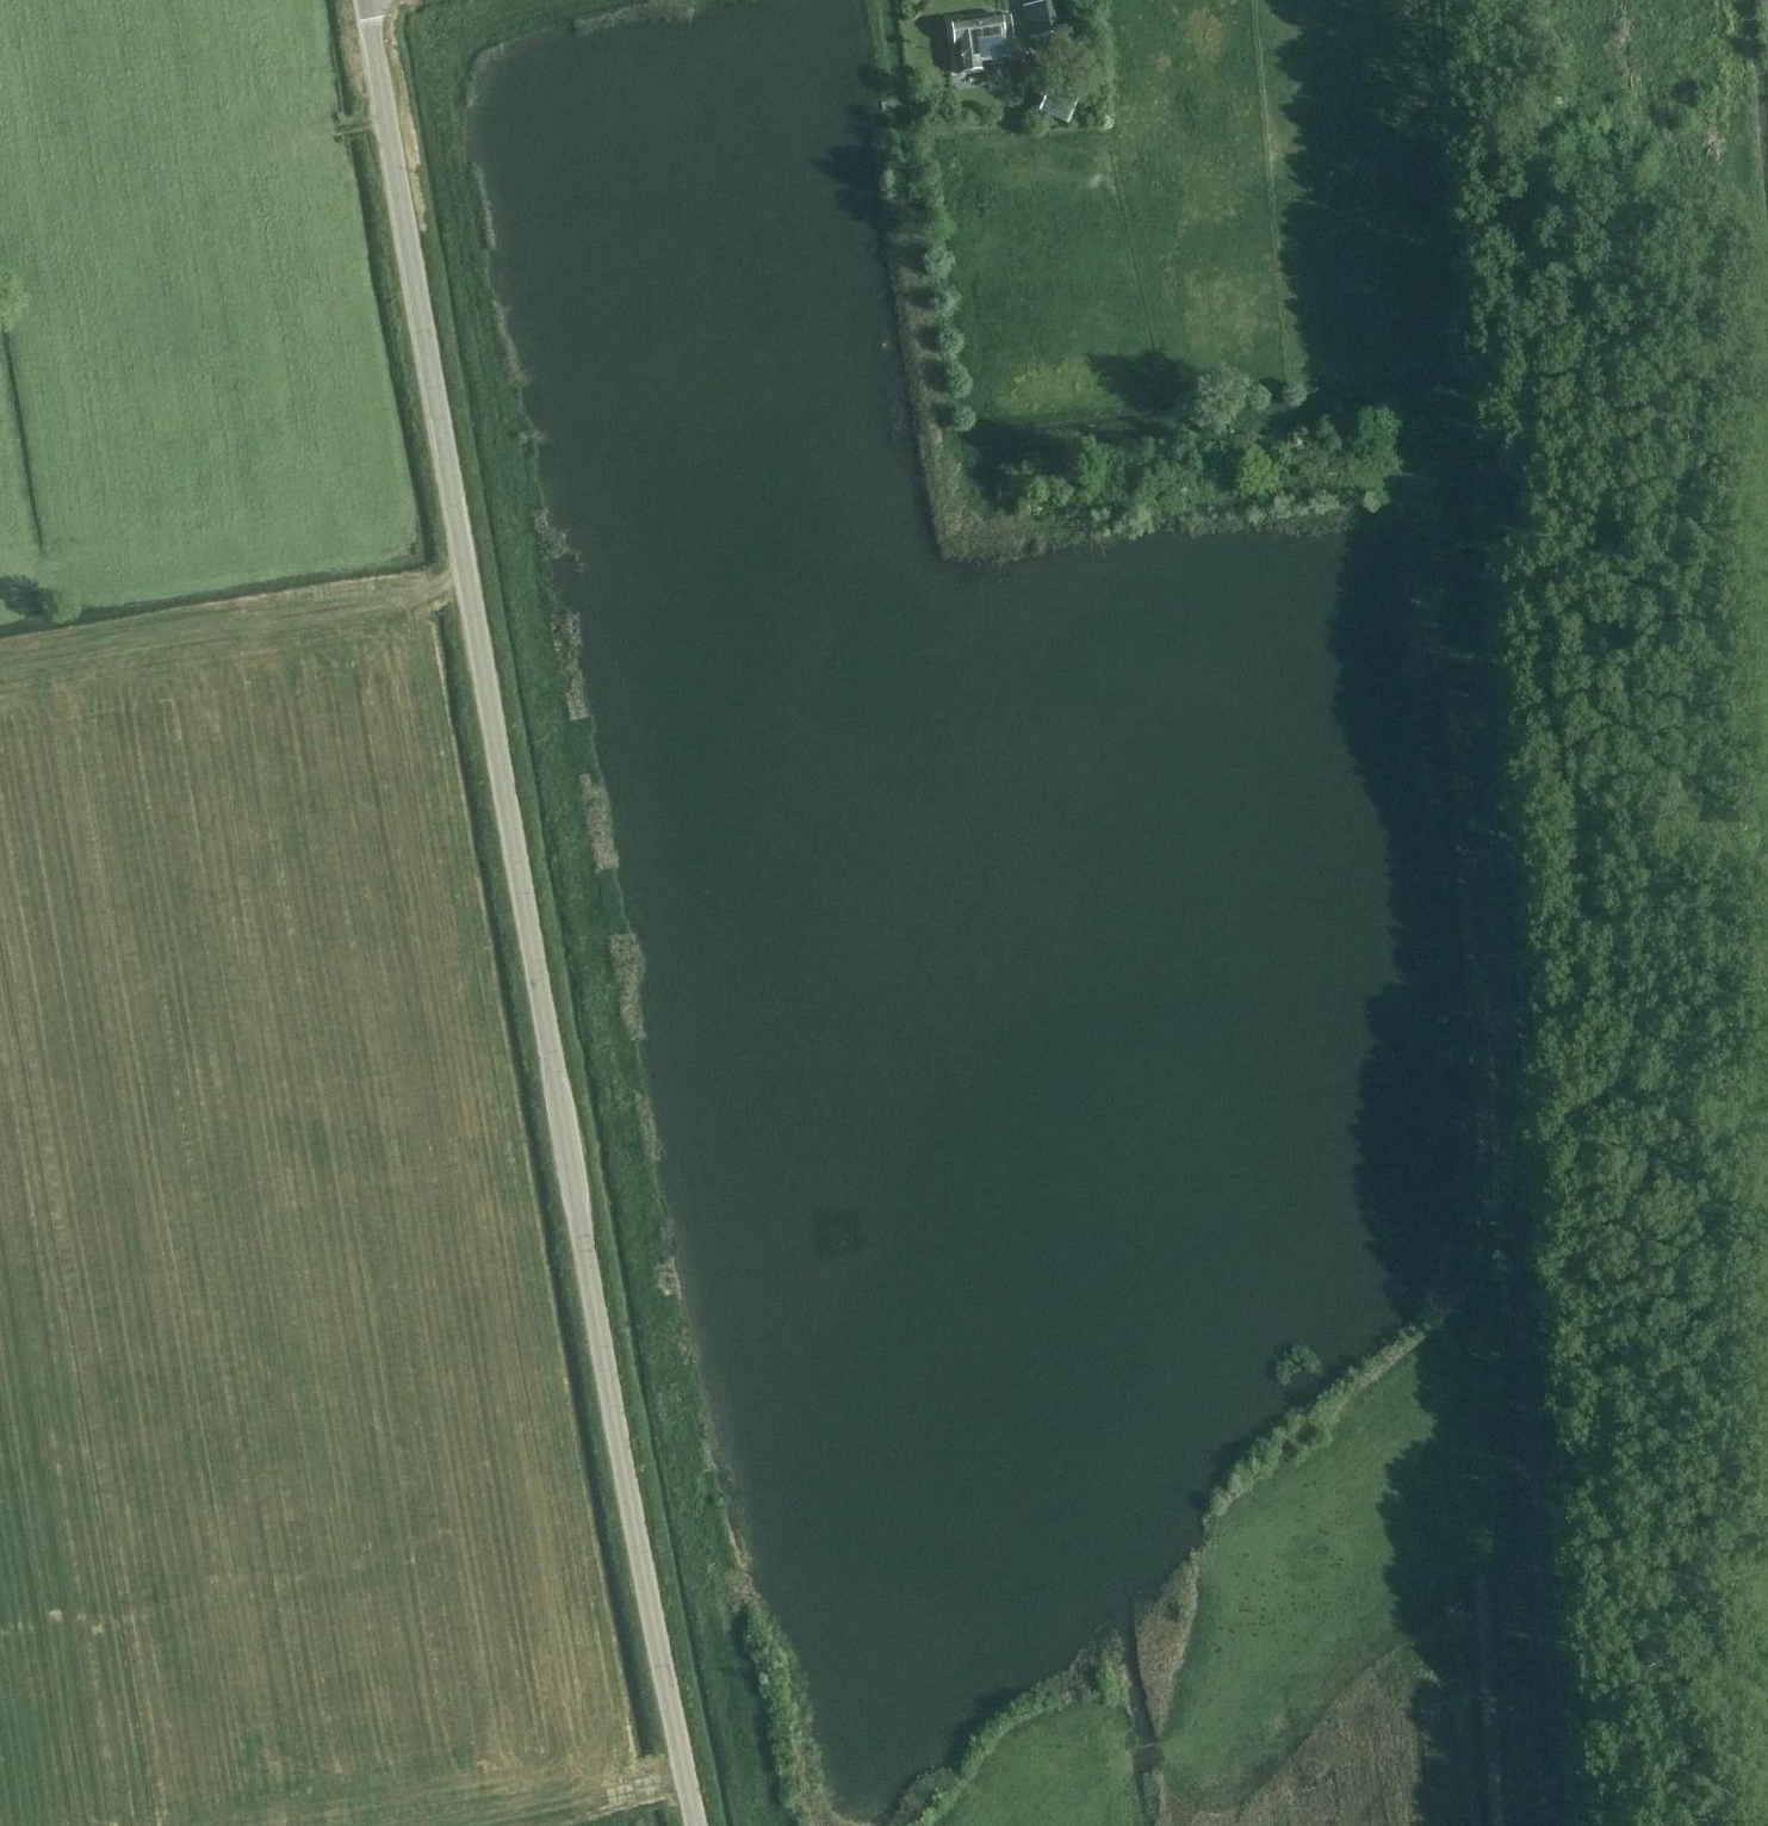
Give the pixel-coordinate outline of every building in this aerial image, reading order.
[(1029,39),(1036,38),(1041,63),(1073,57),(1064,1),(1024,8),(1029,39)] [(1001,16),(951,24),(955,47),(958,68),(959,77),(987,73),(986,64),(1005,61),(1001,40),(1004,40),(1004,38),(1004,37),(1014,36),(1011,15),(1001,17),(1001,16)] [(1066,123),(1080,95),(1052,82),(1039,110),(1066,123)]
